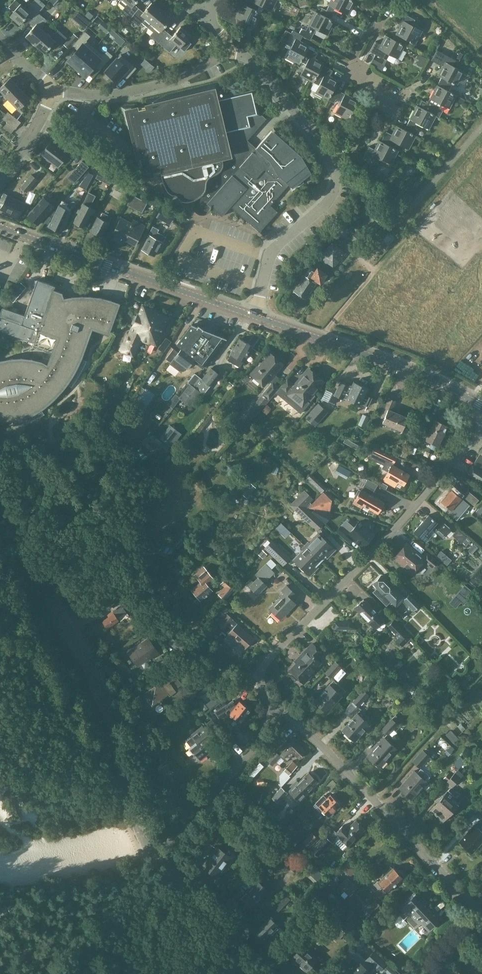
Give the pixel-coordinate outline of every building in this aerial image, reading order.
[(32,19),(38,12),(38,13),(45,5),(40,0),(34,0),(26,8),(16,0),(15,0),(9,7),(14,11),(9,16),(19,25),(28,15),(32,19)] [(118,3),(124,7),(121,11),(130,19),(139,8),(134,5),(138,0),(121,0),(120,1),(118,3)] [(243,4),(261,12),(264,7),(272,11),(277,0),(245,0),(243,4)] [(326,10),(322,8),(319,14),(315,11),(315,12),(328,19),(329,18),(330,19),(336,9),(348,15),(355,2),(352,0),(330,0),(328,5),(329,5),(326,10)] [(139,8),(130,19),(139,26),(142,23),(147,27),(150,23),(161,11),(151,3),(143,12),(139,8)] [(221,17),(221,18),(240,27),(243,21),(255,26),(261,12),(257,10),(243,4),(241,3),(237,12),(226,7),(221,17)] [(292,5),(289,12),(296,15),(299,9),(292,5)] [(88,11),(84,16),(89,20),(93,15),(88,11)] [(150,23),(147,27),(153,32),(150,36),(158,43),(167,33),(163,29),(171,19),(161,11),(150,23)] [(25,36),(35,45),(48,29),(43,24),(47,20),(38,13),(38,12),(32,19),(29,23),(33,27),(25,36)] [(299,34),(302,36),(309,40),(316,28),(327,35),(334,22),(330,20),(331,19),(330,19),(329,18),(328,19),(315,12),(308,25),(305,30),(302,28),(299,34)] [(395,34),(393,39),(404,45),(407,40),(415,44),(422,31),(412,25),(411,25),(414,19),(400,12),(400,13),(396,20),(395,22),(400,25),(395,34)] [(167,33),(158,43),(172,54),(178,47),(179,48),(184,52),(191,44),(186,40),(190,35),(180,27),(172,37),(167,33)] [(48,29),(35,45),(44,53),(53,44),(57,48),(66,38),(57,30),(54,34),(48,29)] [(112,30),(109,33),(114,38),(117,35),(112,30)] [(301,61),(302,59),(308,48),(309,46),(299,41),(302,36),(299,34),(293,30),(291,33),(285,30),(280,41),(286,44),(291,47),(285,58),(298,65),(301,61)] [(77,50),(67,61),(76,68),(94,48),(86,41),(89,37),(84,32),(72,46),(77,50)] [(63,44),(68,49),(78,38),(73,33),(63,44)] [(397,59),(405,46),(385,35),(380,44),(375,41),(370,51),(383,58),(386,53),(397,59)] [(94,48),(76,68),(85,76),(88,74),(95,66),(99,70),(111,56),(106,51),(102,56),(94,48)] [(300,75),(313,82),(315,79),(316,79),(317,77),(316,77),(322,65),(323,63),(314,58),(317,53),(308,48),(302,59),(301,61),(306,64),(300,75)] [(149,53),(145,58),(149,61),(153,57),(149,53)] [(441,77),(439,81),(437,85),(451,92),(448,91),(452,83),(457,86),(464,72),(452,66),(455,60),(442,53),(437,63),(442,66),(437,75),(441,77)] [(120,55),(105,72),(115,81),(121,75),(126,79),(135,68),(120,55)] [(315,92),(328,100),(329,96),(330,97),(331,95),(331,94),(334,89),(338,80),(329,75),(332,70),(322,65),(316,77),(317,77),(316,79),(315,79),(313,82),(318,85),(315,92)] [(8,99),(20,88),(10,78),(0,87),(0,91),(8,99)] [(421,100),(418,106),(431,113),(431,112),(433,113),(432,114),(436,116),(436,115),(439,117),(441,112),(438,110),(441,105),(449,109),(456,95),(451,92),(437,85),(436,85),(429,98),(430,99),(427,104),(421,100)] [(20,88),(8,99),(17,109),(29,98),(20,88)] [(247,147),(243,144),(266,118),(262,115),(257,116),(251,92),(232,97),(231,94),(224,96),(225,99),(216,101),(213,89),(126,110),(142,176),(160,172),(162,179),(164,185),(167,190),(168,191),(169,192),(171,193),(175,194),(176,195),(179,197),(181,199),(183,200),(185,201),(187,200),(189,200),(194,198),(196,199),(194,202),(193,206),(195,210),(198,213),(203,214),(207,212),(209,209),(211,207),(221,216),(230,206),(259,232),(277,211),(270,205),(288,184),(292,188),(311,173),(301,155),(273,131),(274,129),(273,128),(252,152),(247,147)] [(345,94),(339,91),(334,89),(331,94),(331,95),(330,97),(329,96),(328,100),(333,102),(335,99),(341,102),(335,113),(348,120),(358,100),(345,93),(345,94)] [(454,99),(462,103),(464,98),(456,95),(454,99)] [(410,119),(407,125),(404,130),(410,133),(412,134),(416,136),(415,136),(418,130),(415,128),(417,123),(429,129),(436,116),(432,114),(433,113),(431,112),(431,113),(418,106),(416,106),(409,119),(410,119)] [(8,112),(3,118),(16,128),(20,122),(8,112)] [(386,132),(381,141),(394,148),(397,143),(409,149),(416,136),(412,134),(410,133),(404,130),(396,126),(391,135),(386,132)] [(40,154),(58,167),(66,156),(70,159),(76,152),(64,143),(60,148),(51,140),(40,154)] [(394,148),(381,141),(378,140),(374,149),(369,147),(363,157),(368,159),(375,163),(377,164),(380,158),(391,164),(398,150),(394,148)] [(82,161),(71,173),(78,179),(88,167),(82,161)] [(95,178),(109,185),(113,178),(99,171),(95,178)] [(93,175),(89,173),(81,184),(87,187),(93,175)] [(21,187),(27,192),(37,180),(31,175),(21,187)] [(77,215),(73,222),(75,223),(74,224),(74,227),(77,228),(80,227),(81,226),(83,227),(90,214),(93,216),(96,211),(92,209),(93,208),(89,207),(95,196),(88,192),(82,203),(83,203),(77,215)] [(4,193),(0,200),(0,202),(3,203),(0,210),(16,218),(24,203),(4,193)] [(127,205),(141,213),(147,203),(132,195),(127,205)] [(43,198),(27,216),(38,225),(53,207),(43,198)] [(61,200),(49,227),(60,232),(73,205),(75,206),(76,203),(73,201),(71,202),(70,204),(61,200)] [(162,207),(156,216),(171,223),(176,214),(162,207)] [(111,217),(100,212),(90,231),(101,237),(111,217)] [(124,239),(135,244),(144,225),(133,220),(131,223),(121,217),(110,238),(121,244),(124,239)] [(154,237),(149,235),(142,250),(154,256),(161,241),(163,242),(168,231),(163,228),(160,234),(157,232),(154,237)] [(318,257),(332,269),(345,253),(331,241),(318,257)] [(370,243),(365,248),(368,251),(373,246),(370,243)] [(327,268),(320,263),(317,268),(316,267),(314,271),(309,268),(310,266),(304,275),(303,275),(293,291),(305,298),(315,283),(313,282),(314,280),(320,284),(326,274),(325,273),(327,268)] [(35,342),(33,347),(44,351),(44,350),(56,354),(52,362),(47,367),(32,359),(31,360),(32,360),(31,362),(21,358),(21,359),(21,361),(11,359),(11,361),(0,361),(0,362),(1,363),(0,363),(0,420),(2,419),(2,421),(2,422),(12,419),(12,421),(22,417),(22,419),(23,419),(31,413),(32,415),(32,416),(40,408),(41,410),(48,402),(49,403),(50,404),(54,397),(55,398),(61,389),(62,390),(65,383),(67,384),(71,374),(72,375),(73,375),(75,367),(76,368),(77,368),(79,358),(81,358),(81,359),(82,350),(83,351),(84,351),(84,343),(86,343),(86,344),(87,344),(87,335),(89,336),(90,327),(108,334),(118,304),(119,304),(119,303),(110,303),(111,301),(111,300),(101,300),(101,298),(91,299),(91,297),(91,296),(82,299),(83,297),(83,296),(63,302),(61,294),(53,291),(55,286),(37,279),(36,281),(35,280),(33,285),(35,285),(24,315),(2,307),(0,312),(0,330),(35,342)] [(7,298),(13,302),(26,287),(20,282),(7,298)] [(142,341),(155,310),(142,304),(138,314),(128,335),(127,335),(120,351),(133,357),(139,341),(141,341),(142,341)] [(169,315),(155,310),(142,341),(149,344),(149,343),(156,346),(169,315)] [(198,325),(196,328),(192,325),(180,340),(184,344),(178,353),(173,349),(166,359),(170,362),(169,364),(179,371),(181,372),(183,371),(185,370),(192,361),(202,369),(222,343),(214,338),(216,336),(204,327),(203,329),(198,325)] [(165,337),(158,348),(163,352),(171,341),(165,337)] [(227,360),(239,367),(251,346),(239,339),(227,360)] [(251,421),(265,405),(273,395),(279,388),(274,384),(279,378),(275,375),(284,364),(271,353),(262,364),(260,363),(250,375),(265,386),(268,381),(271,383),(261,395),(244,415),(251,421)] [(201,380),(197,376),(190,385),(189,384),(179,397),(178,398),(179,399),(189,406),(200,392),(201,393),(205,389),(207,390),(209,386),(218,374),(210,368),(201,380)] [(227,379),(234,384),(241,374),(234,369),(227,379)] [(287,379),(279,388),(286,393),(290,389),(301,398),(294,406),(293,407),(300,413),(315,396),(312,393),(322,381),(309,370),(295,386),(287,379)] [(187,383),(189,384),(190,385),(197,376),(194,374),(187,383)] [(359,405),(360,403),(368,406),(372,397),(364,394),(367,388),(355,382),(353,388),(340,382),(334,395),(331,394),(328,402),(334,404),(337,397),(343,400),(344,398),(359,405)] [(137,394),(132,401),(136,404),(135,405),(144,410),(154,395),(146,390),(146,391),(141,397),(137,394)] [(167,404),(172,408),(179,399),(178,398),(179,397),(175,394),(167,404)] [(382,422),(401,430),(406,417),(391,411),(395,401),(388,398),(380,418),(383,419),(382,422)] [(317,403),(305,417),(315,426),(327,412),(317,403)] [(265,404),(261,410),(265,414),(270,408),(265,404)] [(419,437),(437,446),(447,426),(434,420),(430,429),(424,426),(419,437)] [(163,436),(161,440),(168,445),(170,442),(178,432),(171,427),(163,436)] [(345,439),(342,443),(355,450),(357,446),(345,439)] [(142,445),(136,453),(142,462),(148,456),(145,453),(148,450),(142,445)] [(366,446),(364,452),(370,455),(373,450),(366,446)] [(377,457),(385,461),(393,464),(396,459),(389,454),(374,447),(371,454),(369,459),(375,462),(377,457)] [(401,447),(397,455),(405,459),(409,451),(401,447)] [(479,454),(472,466),(467,473),(481,483),(481,449),(479,454)] [(387,472),(383,480),(394,487),(397,482),(403,485),(409,475),(385,461),(381,468),(387,472)] [(338,465),(335,471),(341,474),(344,468),(338,465)] [(248,482),(240,492),(245,497),(254,487),(248,482)] [(355,499),(353,503),(354,504),(361,508),(362,505),(363,505),(377,513),(378,512),(380,513),(383,507),(381,506),(384,502),(371,495),(374,489),(365,484),(361,489),(360,491),(358,490),(353,498),(355,499)] [(451,489),(440,502),(447,508),(445,510),(454,518),(467,503),(451,489)] [(303,490),(289,505),(311,526),(318,519),(305,507),(306,507),(313,499),(303,490)] [(308,507),(309,508),(329,511),(330,498),(323,491),(308,507)] [(462,496),(473,506),(478,500),(467,491),(462,496)] [(311,512),(325,523),(330,511),(314,509),(311,512)] [(428,515),(413,532),(425,542),(430,536),(427,534),(432,528),(435,531),(438,534),(440,531),(445,535),(450,530),(441,522),(439,525),(439,524),(437,523),(428,515)] [(342,524),(337,530),(347,539),(350,535),(361,545),(371,533),(358,522),(354,527),(351,531),(342,524)] [(281,523),(276,529),(285,537),(289,532),(281,523)] [(458,529),(452,536),(460,543),(462,542),(465,539),(466,537),(458,529)] [(307,541),(304,545),(319,561),(324,556),(332,548),(317,533),(308,542),(307,541)] [(157,547),(147,540),(142,546),(152,554),(157,547)] [(271,540),(264,547),(283,565),(290,558),(271,540)] [(432,568),(437,562),(426,553),(422,558),(405,544),(394,558),(406,569),(407,567),(413,572),(423,560),(432,568)] [(467,550),(471,554),(477,547),(473,544),(467,550)] [(319,561),(304,545),(300,549),(301,550),(292,559),(307,573),(315,566),(319,561)] [(448,559),(440,551),(436,556),(444,564),(448,559)] [(179,559),(174,564),(177,568),(182,562),(179,559)] [(276,565),(270,559),(254,575),(257,577),(253,582),(250,579),(245,584),(257,596),(267,586),(264,583),(274,573),(271,570),(276,565)] [(201,581),(190,589),(199,600),(211,590),(206,584),(213,578),(203,567),(194,574),(201,581)] [(377,587),(372,592),(386,606),(390,601),(393,603),(396,606),(405,597),(382,574),(382,575),(373,583),(377,587)] [(166,587),(171,583),(165,576),(160,580),(166,587)] [(223,587),(217,594),(224,600),(236,586),(226,577),(220,584),(223,587)] [(473,577),(469,582),(476,588),(480,583),(473,577)] [(283,593),(268,608),(280,619),(295,604),(290,600),(295,595),(285,585),(280,591),(283,593)] [(113,586),(106,591),(111,598),(115,595),(115,596),(119,593),(113,586)] [(459,591),(454,597),(463,605),(468,599),(459,591)] [(403,600),(413,610),(419,605),(409,595),(403,600)] [(360,600),(354,607),(355,608),(359,613),(360,613),(368,621),(375,628),(383,621),(388,625),(387,626),(398,637),(397,638),(395,640),(402,647),(403,645),(409,639),(404,633),(380,609),(377,612),(366,600),(363,603),(362,602),(361,601),(360,600)] [(120,605),(112,611),(116,617),(125,612),(126,611),(132,607),(128,601),(122,605),(120,605)] [(102,621),(107,629),(118,620),(116,617),(112,612),(107,615),(108,616),(102,621)] [(233,620),(227,614),(217,625),(223,629),(228,633),(228,634),(245,649),(254,638),(233,620)] [(334,629),(355,629),(356,629),(346,619),(337,619),(334,622),(334,629)] [(153,658),(159,654),(147,639),(128,653),(138,666),(152,656),(153,658)] [(289,670),(304,684),(312,676),(310,674),(321,663),(317,659),(322,654),(312,644),(299,656),(301,658),(289,670)] [(159,664),(162,670),(172,662),(169,657),(159,664)] [(366,659),(362,662),(367,667),(371,663),(366,659)] [(325,673),(330,678),(340,666),(335,662),(325,673)] [(174,689),(180,684),(172,673),(163,680),(162,678),(155,683),(156,685),(144,694),(151,704),(159,699),(160,701),(175,691),(174,689)] [(345,691),(333,680),(329,684),(330,684),(314,701),(326,712),(341,695),(345,691)] [(137,682),(128,688),(130,691),(139,685),(137,682)] [(209,687),(204,690),(210,697),(214,694),(209,687)] [(192,690),(180,698),(184,704),(196,696),(192,690)] [(352,702),(357,706),(368,695),(363,690),(352,702)] [(403,694),(398,699),(405,705),(409,700),(403,694)] [(233,731),(249,710),(239,702),(236,706),(232,701),(221,708),(216,711),(214,712),(219,720),(225,716),(226,718),(224,721),(228,724),(227,726),(233,731)] [(359,711),(357,713),(357,714),(343,730),(354,740),(369,724),(363,719),(365,717),(359,711)] [(211,719),(206,723),(211,730),(217,725),(211,719)] [(382,730),(387,734),(397,724),(392,719),(382,730)] [(184,741),(190,749),(192,753),(193,752),(199,760),(211,751),(204,743),(212,737),(209,734),(208,734),(202,726),(184,741)] [(145,733),(135,737),(141,754),(151,751),(145,733)] [(367,756),(379,767),(395,749),(383,738),(367,756)] [(293,753),(298,758),(301,755),(302,755),(304,753),(291,741),(289,743),(286,740),(275,752),(274,752),(266,760),(272,766),(280,756),(285,761),(293,753)] [(429,756),(424,752),(423,751),(413,761),(419,767),(429,756)] [(282,771),(288,776),(298,764),(292,759),(282,771)] [(257,767),(252,772),(255,775),(260,770),(257,767)] [(414,770),(398,788),(411,799),(426,782),(424,779),(416,772),(414,770)] [(451,787),(462,774),(457,770),(451,777),(447,782),(446,783),(451,787)] [(296,780),(287,789),(298,801),(301,797),(302,798),(306,794),(306,793),(317,782),(316,781),(316,779),(314,777),(312,777),(308,773),(298,782),(296,780)] [(448,774),(443,780),(446,783),(447,782),(451,777),(448,774)] [(272,799),(278,804),(287,793),(281,788),(272,799)] [(430,810),(442,821),(457,804),(451,798),(453,796),(447,791),(430,810)] [(323,795),(314,803),(318,807),(321,810),(324,814),(324,813),(328,817),(340,805),(330,795),(326,799),(323,795)] [(473,814),(479,819),(481,816),(481,808),(480,806),(473,814)] [(325,836),(310,851),(316,857),(331,843),(332,843),(338,837),(347,846),(364,829),(356,821),(347,829),(343,825),(339,829),(336,832),(332,828),(331,827),(323,835),(325,836)] [(292,837),(297,832),(289,824),(284,830),(292,837)] [(459,842),(471,852),(481,840),(481,832),(474,825),(459,842)] [(302,842),(308,847),(317,838),(312,832),(302,842)] [(276,842),(272,847),(276,850),(280,846),(276,842)] [(203,866),(216,876),(230,858),(217,848),(203,866)] [(303,855),(290,867),(295,872),(307,859),(303,855)] [(263,857),(255,865),(260,869),(267,861),(263,857)] [(342,867),(350,875),(355,871),(347,863),(342,867)] [(381,886),(387,893),(402,878),(403,876),(400,872),(397,873),(392,869),(389,866),(383,871),(386,874),(379,881),(378,881),(374,885),(378,889),(381,886)] [(315,867),(309,873),(317,881),(323,875),(315,867)] [(339,880),(334,875),(326,883),(331,888),(339,880)] [(338,886),(349,896),(357,887),(347,877),(338,886)] [(256,879),(239,898),(251,909),(268,891),(256,879)] [(283,893),(271,905),(278,911),(290,899),(293,902),(296,899),(287,890),(284,894),(283,893)] [(421,923),(428,931),(440,919),(419,897),(418,897),(415,894),(399,908),(402,911),(399,914),(396,918),(394,922),(395,926),(400,928),(404,926),(407,923),(414,930),(421,923)] [(366,909),(372,915),(381,907),(375,900),(366,909)] [(350,909),(343,916),(350,924),(356,918),(354,917),(356,915),(350,909)] [(269,917),(255,932),(263,939),(268,933),(272,937),(280,929),(277,925),(269,917)] [(319,934),(328,943),(343,930),(335,921),(319,934)] [(311,953),(302,945),(291,957),(306,971),(319,957),(312,951),(311,953)] [(366,960),(375,969),(380,963),(383,966),(386,962),(374,951),(366,960)] [(370,973),(359,962),(353,957),(345,965),(337,973),(370,973)]
